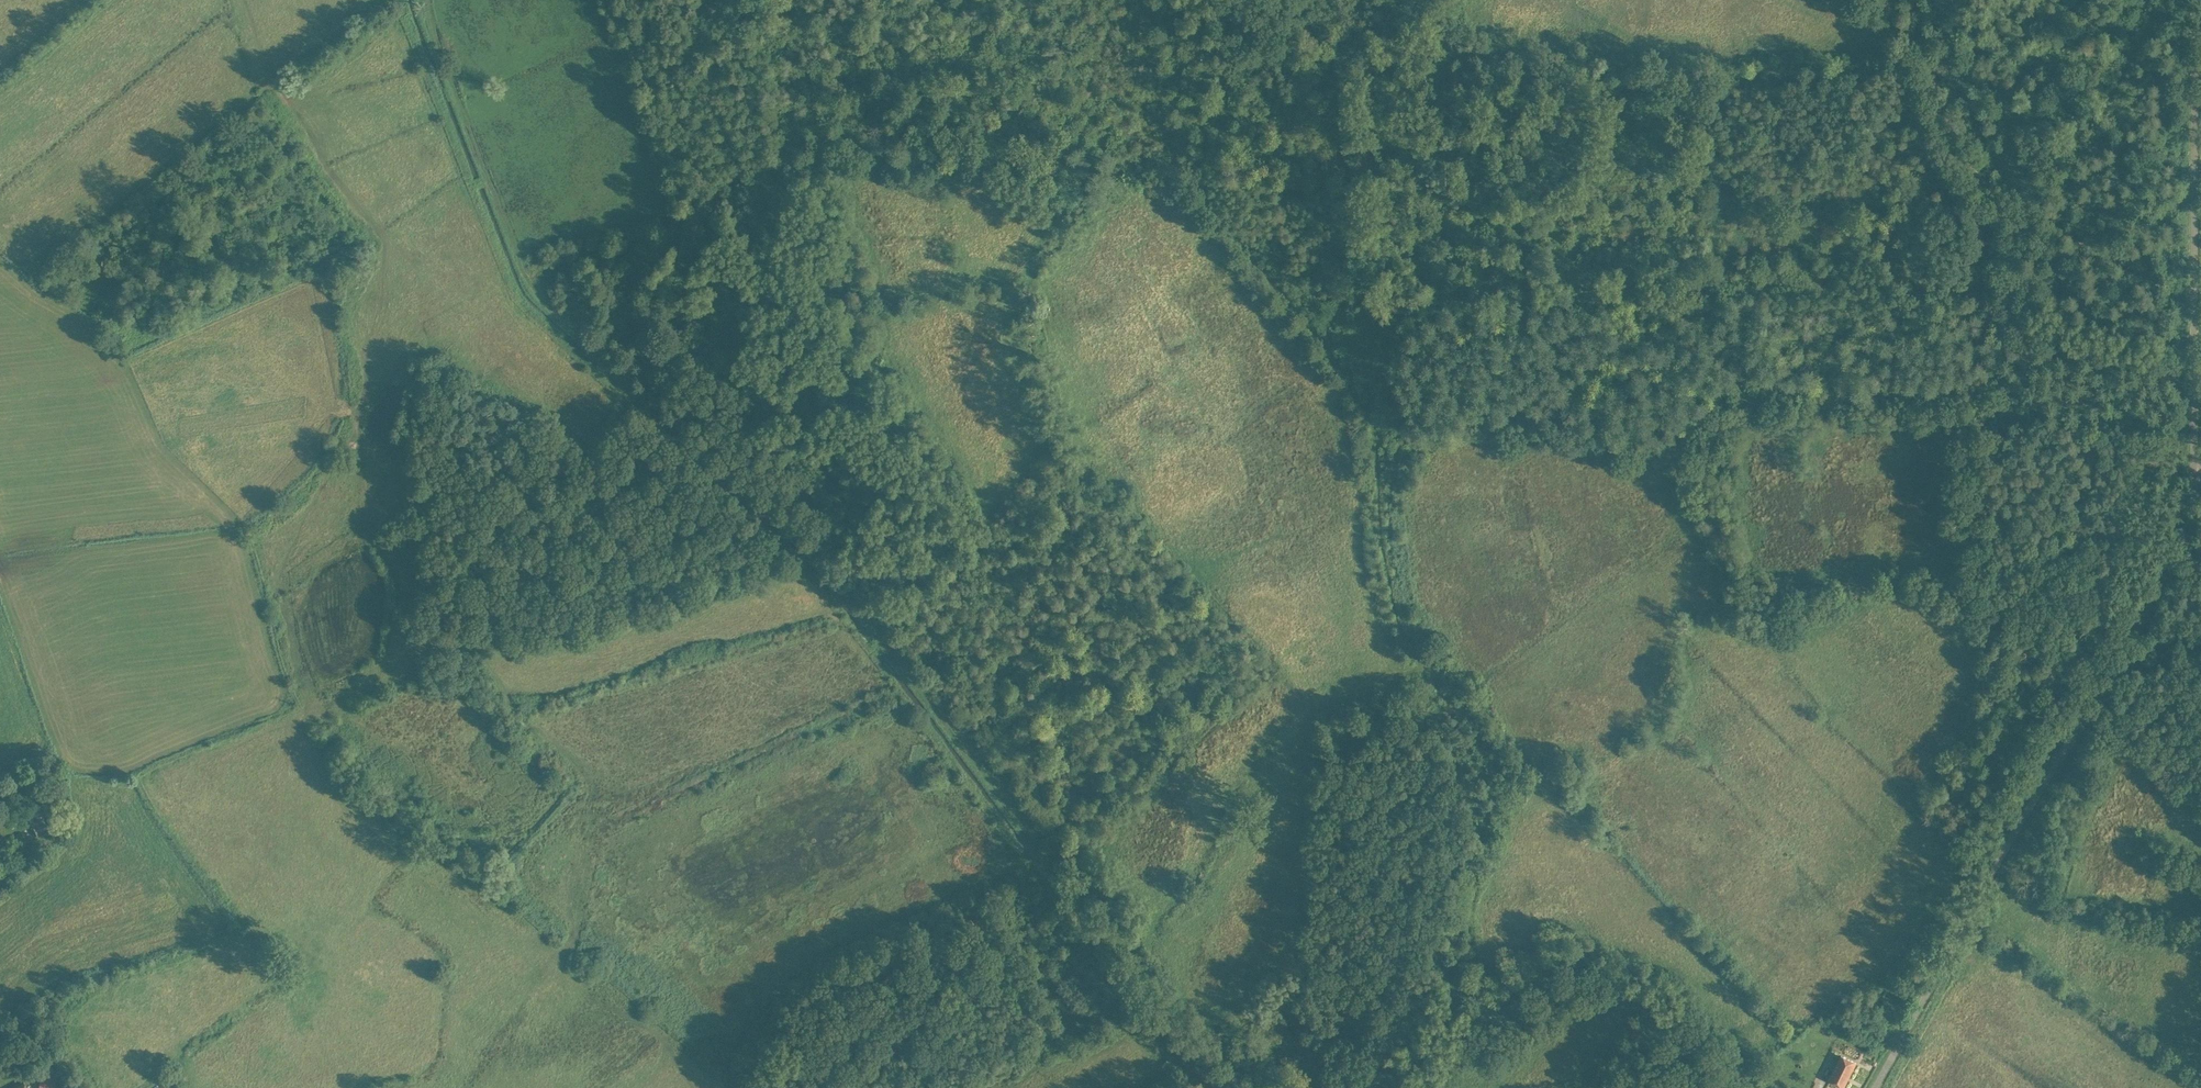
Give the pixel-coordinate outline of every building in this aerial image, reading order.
[(2040,384),(2030,383),(2029,402),(2039,403),(2040,384)] [(1856,1062),(1842,1055),(1838,1062),(1829,1079),(1844,1087),(1856,1062)] [(46,1087),(54,1087),(55,1077),(39,1076),(38,1087),(46,1087)]
